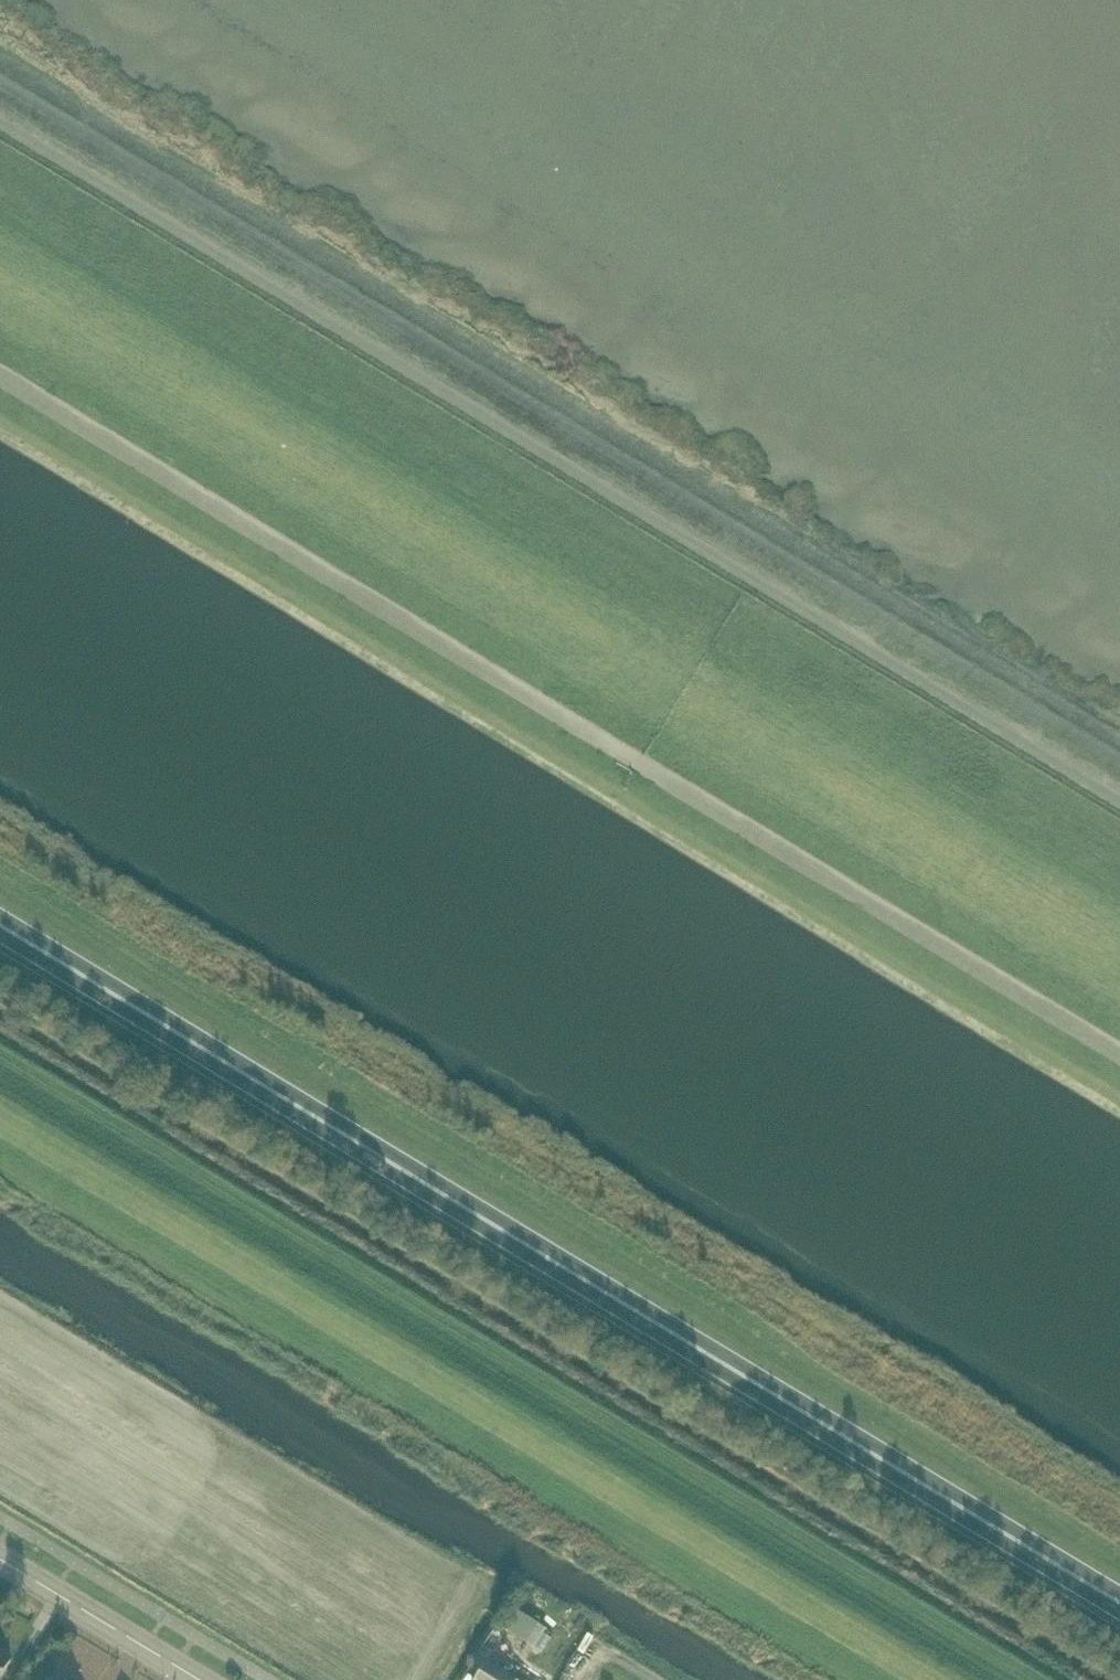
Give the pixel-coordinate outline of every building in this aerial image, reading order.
[(528,1643),(540,1624),(520,1612),(508,1631),(528,1643)] [(527,1668),(498,1650),(489,1663),(487,1662),(477,1679),(520,1679),(527,1668)] [(12,1662),(0,1655),(0,1679),(2,1679),(12,1662)]
